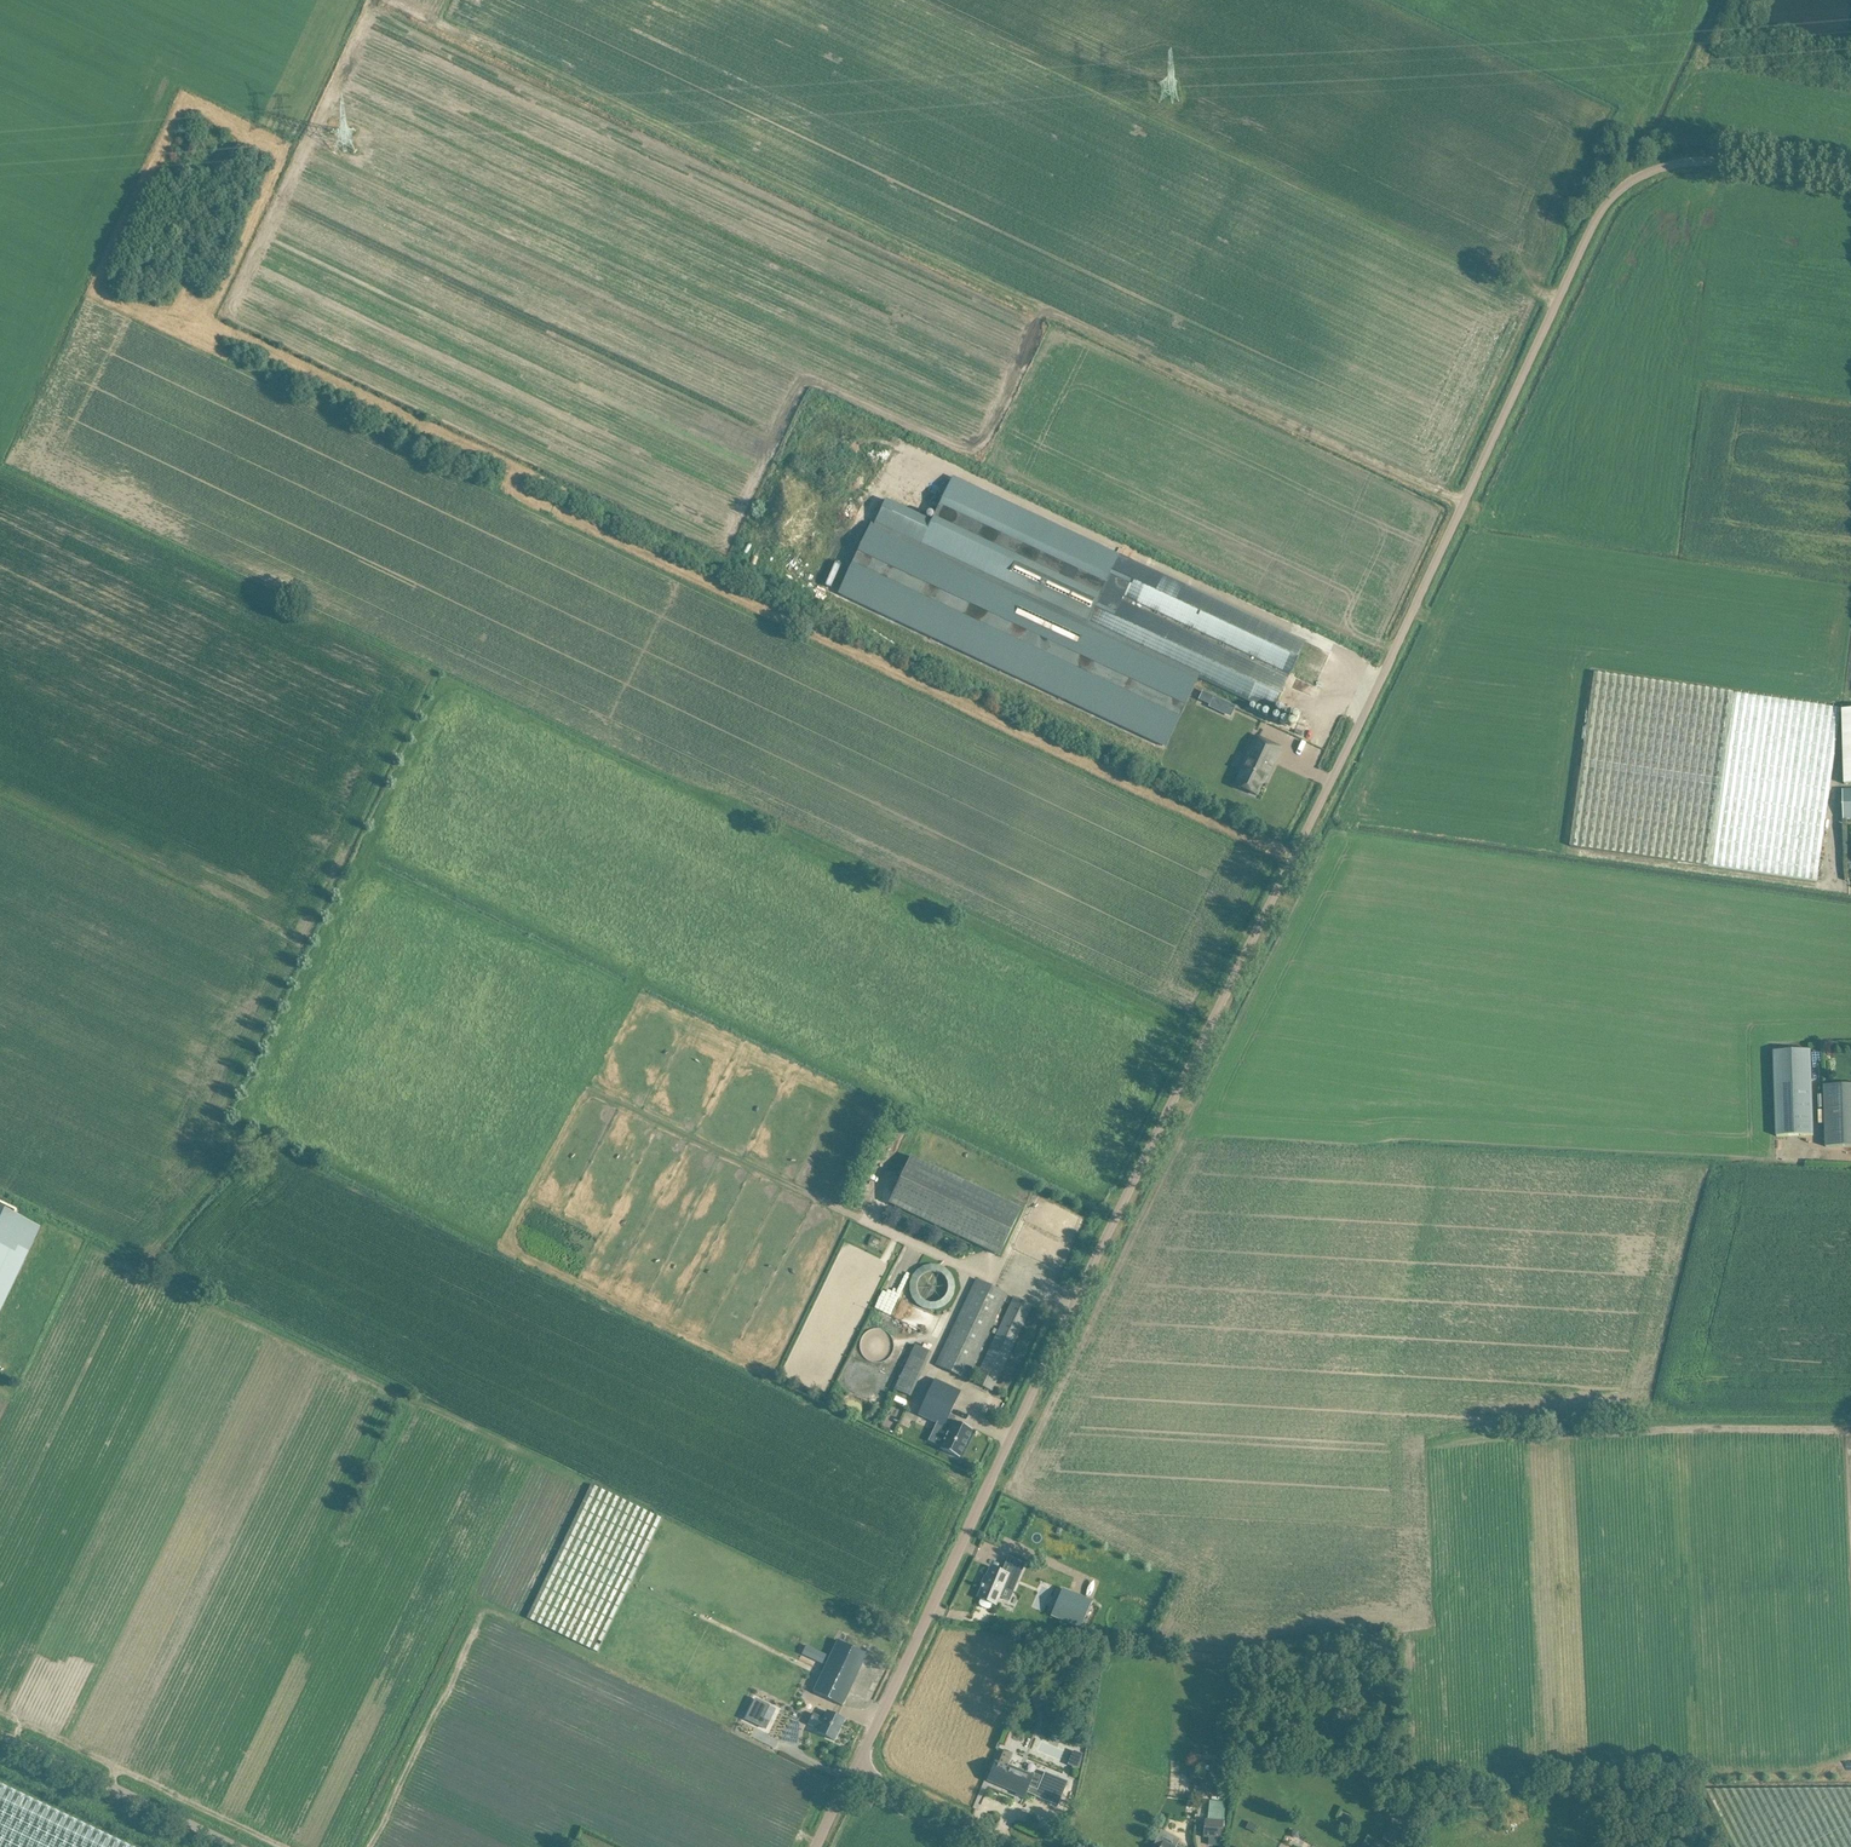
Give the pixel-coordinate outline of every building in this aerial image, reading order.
[(1116,554),(954,478),(921,548),(1083,624),(1116,554)] [(873,526),(841,595),(1162,746),(1191,686),(1195,677),(1195,676),(1088,626),(1083,624),(921,548),(873,526)] [(1121,556),(1088,626),(1195,676),(1195,677),(1270,712),(1303,642),(1121,556)] [(1595,674),(1571,847),(1818,881),(1842,708),(1595,674)] [(1304,676),(1302,682),(1333,695),(1336,689),(1304,676)] [(1203,692),(1199,700),(1210,705),(1213,697),(1203,692)] [(1221,692),(1216,702),(1239,711),(1243,701),(1221,692)] [(1844,784),(1850,784),(1850,710),(1842,710),(1844,784)] [(1257,719),(1268,724),(1272,716),(1262,711),(1257,719)] [(1235,786),(1256,796),(1265,775),(1267,776),(1280,748),(1256,737),(1240,772),(1241,773),(1235,786)] [(1843,790),(1844,820),(1850,819),(1850,790),(1843,790)] [(1777,1136),(1813,1135),(1810,1050),(1774,1051),(1777,1136)] [(1850,1146),(1850,1085),(1824,1086),(1826,1147),(1850,1146)] [(910,1157),(888,1203),(999,1256),(1021,1209),(910,1157)] [(40,1229),(0,1210),(0,1312),(40,1229)] [(910,1265),(890,1308),(898,1312),(919,1269),(910,1265)] [(1007,1294),(976,1279),(935,1365),(967,1380),(1007,1294)] [(1032,1306),(1014,1297),(974,1383),(991,1391),(1032,1306)] [(930,1351),(916,1345),(895,1389),(910,1396),(930,1351)] [(937,1424),(944,1427),(948,1418),(961,1391),(935,1379),(918,1415),(937,1424)] [(959,1458),(972,1430),(954,1421),(948,1418),(944,1427),(937,1424),(935,1427),(948,1432),(940,1449),(959,1458)] [(662,1519),(591,1485),(527,1618),(599,1653),(662,1519)] [(982,1588),(978,1597),(981,1599),(979,1603),(980,1605),(982,1607),(986,1609),(989,1609),(991,1608),(992,1604),(996,1605),(1003,1588),(1012,1592),(1024,1565),(1010,1558),(1004,1573),(1002,1572),(990,1567),(983,1586),(981,1585),(980,1588),(982,1588)] [(1063,1589),(1051,1617),(1080,1630),(1092,1601),(1063,1589)] [(813,1692),(842,1706),(867,1655),(838,1641),(813,1692)] [(1045,1690),(1032,1694),(1034,1702),(1047,1698),(1045,1690)] [(755,1700),(746,1720),(766,1730),(769,1723),(762,1719),(769,1706),(755,1700)] [(844,1720),(833,1715),(827,1712),(824,1720),(813,1714),(808,1724),(819,1729),(817,1732),(834,1741),(844,1720)] [(995,1763),(988,1780),(999,1785),(1021,1794),(1020,1797),(1023,1798),(1026,1792),(1035,1796),(1034,1797),(1058,1807),(1068,1782),(1045,1772),(1037,1790),(1028,1787),(1032,1777),(1031,1776),(1008,1766),(1013,1754),(1004,1750),(998,1763),(998,1764),(995,1763)] [(1075,1752),(1069,1766),(1080,1770),(1083,1755),(1075,1752)] [(1211,1787),(1211,1775),(1200,1774),(1199,1787),(1211,1787)] [(0,1785),(0,1846),(130,1846),(0,1785)] [(1702,1790),(1731,1846),(1850,1846),(1850,1789),(1702,1790)] [(1204,1820),(1203,1838),(1222,1839),(1224,1807),(1209,1806),(1208,1820),(1204,1820)] [(1069,1826),(1063,1824),(1060,1830),(1066,1833),(1069,1826)] [(1361,1846),(1383,1846),(1385,1843),(1368,1834),(1361,1846)]
